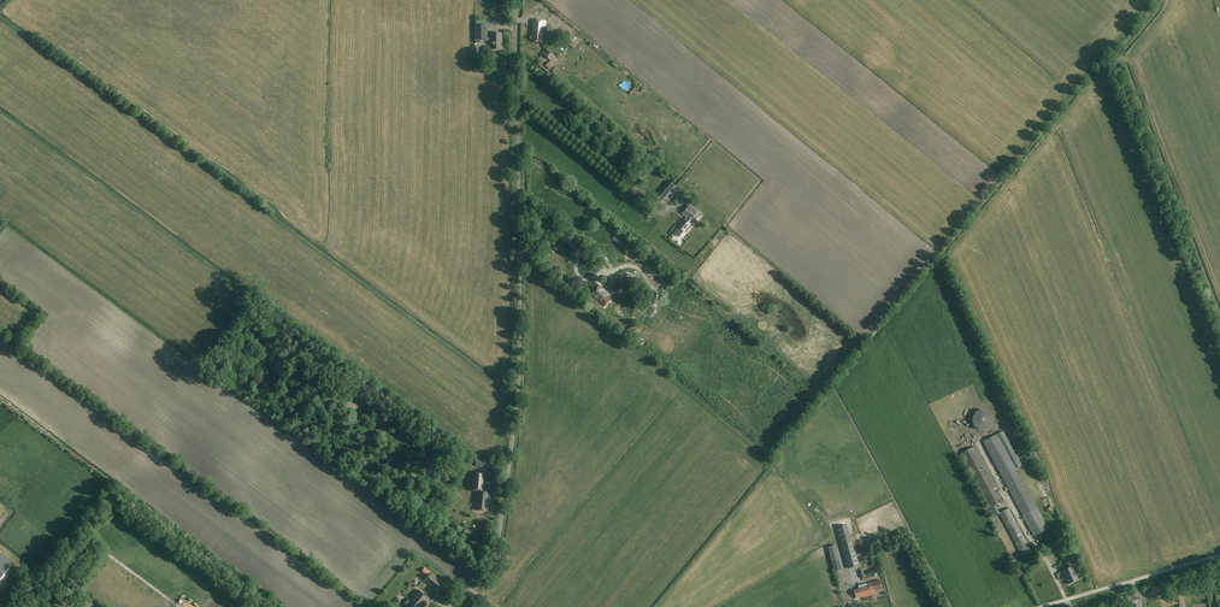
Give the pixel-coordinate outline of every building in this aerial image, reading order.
[(544,36),(546,21),(533,20),(532,31),(534,31),(533,42),(543,43),(544,36)] [(488,25),(475,25),(475,40),(488,40),(488,25)] [(502,40),(502,33),(492,33),(492,49),(502,49),(502,40)] [(567,34),(560,44),(567,49),(569,45),(575,49),(579,42),(567,34)] [(555,57),(546,49),(542,53),(552,61),(555,57)] [(546,66),(550,70),(555,65),(550,61),(546,66)] [(661,202),(669,192),(664,187),(656,197),(661,202)] [(691,220),(695,223),(700,216),(697,214),(698,213),(688,205),(682,214),(689,219),(686,222),(685,220),(681,225),(680,224),(678,227),(684,231),(689,224),(688,223),(691,220)] [(679,236),(675,239),(680,247),(684,245),(679,236)] [(623,280),(633,286),(635,283),(626,276),(623,280)] [(628,286),(619,279),(616,283),(625,291),(628,286)] [(605,307),(611,299),(608,296),(609,294),(600,285),(591,294),(597,300),(599,299),(601,301),(600,302),(605,307)] [(652,307),(655,309),(659,305),(649,297),(644,301),(651,307),(652,307)] [(989,412),(984,410),(978,411),(974,415),(972,420),(974,425),(977,428),(982,431),(987,430),(991,426),(993,421),(992,416),(989,412)] [(983,442),(1023,515),(1034,536),(1048,529),(1037,508),(1016,469),(1022,465),(1003,431),(983,442)] [(994,516),(999,513),(995,506),(1004,501),(975,446),(960,454),(994,516)] [(490,459),(476,458),(475,466),(490,467),(490,459)] [(483,473),(470,472),(469,491),(476,491),(475,502),(476,502),(476,504),(475,510),(488,511),(488,502),(489,502),(490,492),(482,491),(483,473)] [(1008,508),(999,513),(1023,557),(1032,552),(1008,508)] [(837,528),(848,569),(859,566),(852,541),(851,541),(847,525),(837,528)] [(835,572),(842,570),(836,545),(829,547),(835,572)] [(12,563),(0,554),(0,580),(12,563)] [(1069,584),(1078,580),(1074,571),(1076,570),(1071,560),(1064,563),(1067,569),(1062,572),(1064,576),(1065,576),(1069,584)] [(437,590),(443,582),(431,573),(424,581),(437,590)] [(874,591),(883,589),(880,580),(868,583),(858,586),(859,589),(854,590),(856,598),(865,595),(866,596),(875,594),(874,591)] [(430,600),(417,590),(405,604),(407,606),(406,606),(424,606),(430,600)]
